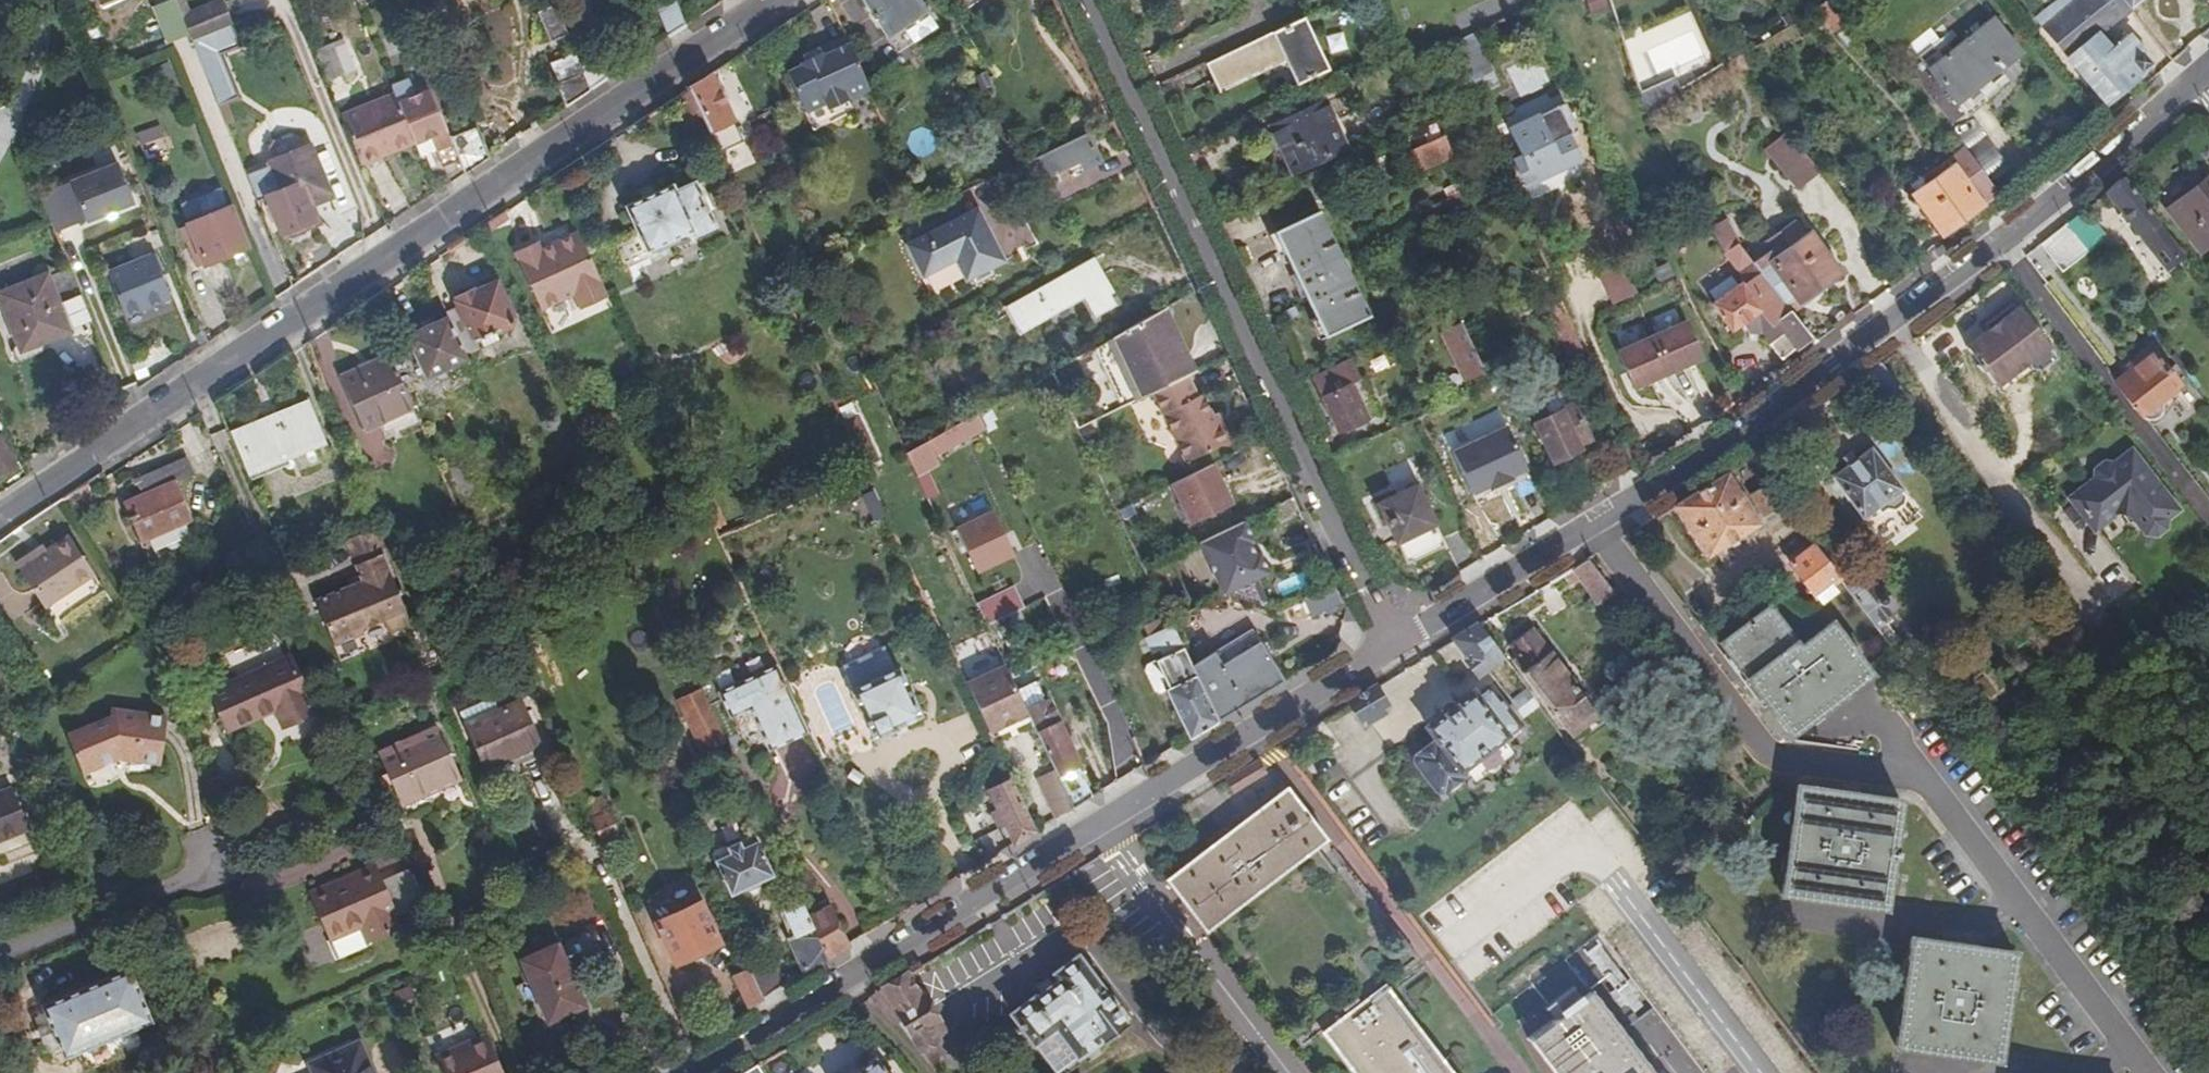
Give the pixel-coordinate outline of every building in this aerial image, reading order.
[(229,26),(232,25),(222,0),(216,0),(189,12),(184,0),(175,0),(192,41),(229,26)] [(914,30),(930,21),(925,14),(928,11),(921,0),(867,0),(889,37),(910,24),(914,30)] [(991,0),(965,0),(972,13),(991,0)] [(1590,13),(1608,6),(1606,0),(1585,0),(1590,13)] [(2129,11),(2128,10),(2121,0),(2060,0),(2033,21),(2068,61),(2098,36),(2129,11)] [(2128,10),(2141,0),(2121,0),(2128,10)] [(672,37),(688,27),(677,1),(660,8),(672,37)] [(552,44),(569,36),(558,8),(540,15),(552,44)] [(1304,18),(1207,64),(1220,93),(1286,60),(1297,84),(1329,69),(1304,18)] [(2020,55),(1995,20),(1930,71),(1965,117),(1988,99),(1979,87),(2020,55)] [(236,43),(229,26),(192,41),(217,102),(234,95),(216,51),(236,43)] [(862,65),(848,34),(821,47),(824,53),(809,60),(803,63),(804,65),(789,71),(808,110),(827,101),(831,107),(850,98),(850,97),(871,86),(862,65)] [(1468,35),(1453,43),(1465,72),(1481,64),(1468,35)] [(2110,49),(2098,36),(2068,61),(2108,105),(2152,66),(2128,36),(2110,49)] [(315,51),(327,81),(355,69),(342,40),(315,51)] [(824,53),(821,47),(806,54),(809,60),(824,53)] [(591,91),(608,79),(596,51),(578,58),(591,91)] [(568,106),(591,91),(578,58),(577,57),(555,65),(562,85),(560,86),(568,106)] [(1465,72),(1468,79),(1484,71),(1481,64),(1465,72)] [(693,89),(706,118),(712,131),(735,119),(714,74),(693,89)] [(982,85),(990,81),(987,75),(979,78),(982,85)] [(1684,89),(1677,77),(1643,94),(1647,111),(1684,89)] [(451,142),(430,91),(413,98),(405,80),(391,86),(396,98),(412,138),(414,142),(419,155),(436,149),(443,167),(458,160),(451,142)] [(992,86),(990,81),(982,85),(985,90),(992,86)] [(693,89),(679,98),(691,124),(706,118),(693,89)] [(343,119),(362,165),(383,156),(381,152),(412,138),(396,98),(343,119)] [(1581,128),(1568,102),(1516,127),(1527,154),(1519,158),(1530,184),(1583,158),(1571,132),(1581,128)] [(1346,148),(1325,105),(1270,129),(1291,173),(1346,148)] [(712,131),(717,141),(738,128),(735,119),(712,131)] [(464,175),(488,159),(477,132),(451,142),(458,160),(464,175)] [(1103,164),(1088,135),(1021,168),(1013,172),(1017,180),(1025,177),(1029,189),(1027,190),(1031,198),(1103,164)] [(1419,171),(1451,156),(1442,135),(1409,148),(1419,171)] [(383,156),(414,142),(412,138),(381,152),(383,156)] [(1819,175),(1790,138),(1768,155),(1798,192),(1819,175)] [(257,201),(268,197),(283,233),(314,221),(304,199),(327,190),(312,152),(271,168),(270,165),(247,175),(257,201)] [(1976,205),(1986,220),(2002,207),(1963,152),(1932,174),(1935,180),(1916,195),(1941,230),(1976,205)] [(82,223),(135,203),(119,162),(67,183),(67,184),(38,195),(49,223),(51,222),(55,232),(82,222),(82,223)] [(2186,255),(2125,178),(2107,192),(2152,249),(2143,257),(2158,276),(2186,255)] [(999,179),(980,188),(992,215),(1011,206),(999,179)] [(1443,187),(1449,200),(1465,193),(1466,192),(1458,179),(1443,187)] [(2170,210),(2203,252),(2208,248),(2208,181),(2170,210)] [(697,236),(720,226),(699,182),(679,190),(677,183),(629,205),(640,229),(615,240),(628,269),(651,258),(649,251),(694,230),(697,236)] [(245,249),(219,189),(192,200),(200,220),(188,226),(189,227),(183,230),(189,242),(193,241),(204,266),(245,249)] [(330,197),(327,190),(304,199),(314,221),(283,233),(286,240),(322,225),(314,204),(330,197)] [(1470,206),(1465,193),(1449,200),(1456,214),(1470,206)] [(929,214),(912,222),(921,239),(910,246),(925,278),(958,262),(969,282),(1009,263),(983,209),(971,216),(961,198),(929,214)] [(200,220),(192,200),(180,206),(188,226),(200,220)] [(1369,317),(1319,211),(1274,233),(1325,338),(1369,317)] [(2101,241),(2078,214),(2065,224),(2087,252),(2088,253),(2101,241)] [(1756,264),(1786,304),(1833,271),(1807,235),(1804,236),(1793,219),(1777,231),(1786,243),(1771,254),(1756,264)] [(1714,229),(1725,248),(1739,242),(1728,221),(1714,229)] [(2087,252),(2065,224),(2041,243),(2063,273),(2087,252)] [(1786,243),(1777,231),(1763,242),(1771,254),(1786,243)] [(542,242),(518,252),(543,310),(578,294),(584,310),(612,297),(584,236),(557,248),(547,253),(545,249),(542,242)] [(1783,359),(1812,338),(1786,304),(1756,264),(1739,242),(1725,248),(1743,271),(1746,286),(1716,305),(1734,333),(1744,328),(1751,337),(1765,335),(1783,359)] [(555,244),(545,249),(547,253),(557,248),(555,244)] [(164,273),(157,254),(105,274),(122,318),(171,299),(161,274),(164,273)] [(1095,260),(1006,309),(1017,334),(1087,296),(1098,316),(1120,304),(1095,260)] [(1615,265),(1595,274),(1609,305),(1629,296),(1615,265)] [(21,351),(69,331),(60,309),(80,300),(70,276),(51,284),(49,280),(1,300),(21,351)] [(1551,299),(1559,295),(1551,277),(1544,280),(1551,299)] [(460,306),(447,313),(449,316),(467,355),(481,349),(478,341),(511,327),(515,319),(500,285),(460,302),(460,306)] [(2060,355),(2014,295),(1992,311),(1999,320),(1988,329),(1968,344),(1998,384),(2030,360),(2035,367),(2043,368),(2060,355)] [(69,331),(89,323),(80,300),(60,309),(69,331)] [(1193,373),(1165,310),(1095,350),(1122,408),(1153,393),(1188,376),(1193,373)] [(1565,310),(1553,315),(1577,371),(1582,370),(1590,368),(1565,310)] [(1992,311),(1981,320),(1988,329),(1999,320),(1992,311)] [(426,379),(469,360),(467,355),(449,316),(407,335),(426,379)] [(1467,380),(1484,372),(1461,324),(1444,332),(1467,380)] [(1634,391),(1705,361),(1689,324),(1619,354),(1634,391)] [(2139,416),(2146,418),(2151,415),(2152,404),(2178,384),(2149,346),(2127,362),(2132,370),(2117,380),(2114,382),(2139,416)] [(365,429),(414,408),(391,356),(343,378),(365,429)] [(1370,400),(1351,361),(1313,379),(1340,432),(1369,419),(1362,404),(1370,400)] [(1886,405),(1904,392),(1881,362),(1863,375),(1886,405)] [(1590,389),(1598,387),(1590,368),(1582,370),(1590,389)] [(1198,396),(1188,376),(1153,393),(1185,461),(1225,442),(1227,437),(1223,428),(1217,426),(1201,395),(1198,396)] [(1573,404),(1572,405),(1567,394),(1561,392),(1541,401),(1545,409),(1535,414),(1538,421),(1535,422),(1553,460),(1591,441),(1573,404)] [(324,443),(308,403),(236,432),(251,471),(324,443)] [(850,404),(840,408),(867,465),(879,459),(866,428),(862,430),(850,404)] [(1441,435),(1447,448),(1499,425),(1493,411),(1441,435)] [(979,414),(908,454),(928,498),(938,493),(928,469),(938,464),(935,455),(986,427),(979,414)] [(1097,420),(1081,427),(1087,441),(1104,432),(1097,420)] [(1528,471),(1509,430),(1457,455),(1476,496),(1492,488),(1513,478),(1528,471)] [(0,436),(0,462),(11,456),(0,436)] [(1904,489),(1873,448),(1832,478),(1864,519),(1885,504),(1889,509),(1898,512),(1905,506),(1906,498),(1902,491),(1904,489)] [(2179,511),(2135,452),(2118,464),(2109,463),(2101,469),(2100,478),(2075,497),(2097,525),(2115,512),(2125,512),(2132,507),(2151,532),(2159,532),(2166,527),(2168,519),(2179,511)] [(194,474),(189,459),(149,475),(155,489),(126,501),(142,542),(192,520),(177,482),(194,474)] [(1765,518),(1783,506),(1759,475),(1749,461),(1674,507),(1706,559),(1760,526),(1737,488),(1754,478),(1763,491),(1753,498),(1765,518)] [(1172,483),(1191,524),(1232,504),(1214,464),(1172,483)] [(1514,481),(1513,478),(1492,488),(1493,491),(1514,481)] [(1438,534),(1414,487),(1379,504),(1402,553),(1438,534)] [(928,498),(937,518),(947,512),(938,493),(928,498)] [(978,572),(1015,555),(995,512),(958,529),(978,572)] [(1200,543),(1224,594),(1268,573),(1260,555),(1256,556),(1249,542),(1253,540),(1244,522),(1200,543)] [(70,534),(50,547),(38,555),(35,551),(18,562),(47,605),(95,572),(70,534)] [(38,555),(50,547),(47,543),(35,551),(38,555)] [(1828,586),(1838,579),(1816,549),(1790,567),(1813,598),(1818,604),(1834,594),(1828,586)] [(413,624),(384,552),(356,564),(362,583),(318,601),(335,647),(364,635),(360,626),(384,617),(389,629),(399,630),(413,624)] [(1573,573),(1594,606),(1612,595),(1591,561),(1573,573)] [(1892,649),(1896,646),(1892,639),(1894,637),(1883,621),(1895,611),(1859,563),(1838,579),(1892,649)] [(100,579),(95,572),(47,605),(51,612),(100,579)] [(1279,595),(1304,588),(1301,575),(1276,581),(1279,595)] [(1550,614),(1565,607),(1553,581),(1538,589),(1550,614)] [(1327,590),(1302,600),(1309,617),(1334,606),(1327,590)] [(1800,649),(1770,610),(1733,639),(1801,728),(1872,675),(1832,624),(1800,649)] [(1148,638),(1164,630),(1159,619),(1142,626),(1148,638)] [(1184,651),(1217,722),(1281,683),(1245,622),(1184,651)] [(1184,651),(1173,626),(1164,630),(1148,638),(1147,639),(1152,653),(1161,650),(1164,656),(1156,660),(1171,691),(1169,692),(1191,739),(1217,722),(1184,651)] [(1501,655),(1479,626),(1454,642),(1468,661),(1465,664),(1476,677),(1505,659),(1501,655)] [(1535,629),(1511,647),(1519,658),(1515,661),(1567,728),(1595,708),(1535,629)] [(895,668),(883,645),(838,668),(874,742),(900,728),(900,725),(922,712),(898,667),(895,668)] [(1511,647),(1501,655),(1505,659),(1509,665),(1515,661),(1519,658),(1511,647)] [(315,711),(291,656),(212,691),(227,730),(276,707),(284,725),(315,711)] [(1171,691),(1156,660),(1147,665),(1147,672),(1157,694),(1162,695),(1169,692),(1171,691)] [(1017,690),(1005,664),(967,685),(990,734),(1028,713),(1017,690)] [(766,747),(807,730),(786,684),(777,665),(718,690),(729,716),(749,707),(766,747)] [(1028,713),(1072,811),(1096,796),(1049,698),(1045,700),(1037,682),(1017,690),(1028,713)] [(1374,690),(1350,705),(1363,728),(1384,716),(1381,711),(1385,708),(1374,690)] [(680,701),(702,751),(725,741),(702,691),(680,701)] [(1437,745),(1413,762),(1440,797),(1466,778),(1462,772),(1518,728),(1490,691),(1478,701),(1472,695),(1426,730),(1437,745)] [(1525,719),(1540,707),(1531,694),(1516,705),(1525,719)] [(1936,708),(1948,724),(1957,718),(1944,701),(1936,708)] [(538,745),(519,704),(467,726),(484,767),(538,745)] [(1602,717),(1595,708),(1567,728),(1575,738),(1602,717)] [(111,722),(69,739),(84,777),(120,764),(121,760),(163,764),(165,719),(111,714),(111,722)] [(458,779),(437,728),(378,753),(400,803),(458,779)] [(984,752),(986,755),(998,751),(996,747),(984,752)] [(1006,828),(1015,846),(1036,833),(1012,781),(1000,786),(989,791),(998,811),(992,814),(999,830),(1006,828)] [(1888,909),(1903,800),(1797,786),(1783,895),(1888,909)] [(1284,790),(1164,884),(1204,936),(1210,932),(1302,1050),(1322,1035),(1351,1072),(1450,1072),(1384,987),(1418,961),(1376,908),(1366,916),(1344,887),(1354,879),(1284,790)] [(12,793),(0,798),(0,844),(28,833),(12,793)] [(611,815),(593,823),(603,843),(620,836),(611,815)] [(729,899),(770,880),(753,839),(747,837),(739,841),(737,846),(726,851),(729,859),(714,866),(729,899)] [(374,864),(345,876),(348,883),(314,898),(331,936),(328,938),(336,959),(371,944),(368,938),(396,926),(390,911),(394,909),(374,864)] [(348,883),(345,876),(311,891),(314,898),(348,883)] [(720,945),(703,903),(657,923),(674,965),(720,945)] [(806,917),(799,903),(786,910),(797,935),(791,938),(805,972),(826,960),(806,917)] [(828,907),(806,917),(826,960),(847,947),(828,907)] [(2002,1064),(2016,955),(1913,940),(1899,1050),(2002,1064)] [(582,1003),(558,942),(521,958),(547,1019),(582,1003)] [(748,970),(761,999),(780,988),(764,953),(744,961),(748,970)] [(1075,959),(1049,977),(1055,984),(1029,1002),(1026,998),(1004,1014),(1044,1072),(1047,1072),(1092,1042),(1099,1044),(1118,1031),(1119,1024),(1075,959)] [(733,977),(747,1008),(761,999),(748,970),(733,977)] [(150,1028),(131,975),(42,1006),(60,1059),(150,1028)] [(921,999),(904,977),(873,995),(902,1023),(935,1056),(946,1048),(938,1036),(948,1028),(924,996),(921,999)] [(1595,998),(1533,1047),(1552,1072),(1653,1072),(1595,998)] [(487,1037),(437,1060),(442,1072),(502,1072),(487,1037)] [(358,1042),(309,1064),(313,1072),(372,1072),(358,1042)] [(879,1056),(857,1072),(891,1072),(879,1056)] [(758,1065),(744,1072),(761,1072),(759,1070),(760,1068),(758,1065)]
